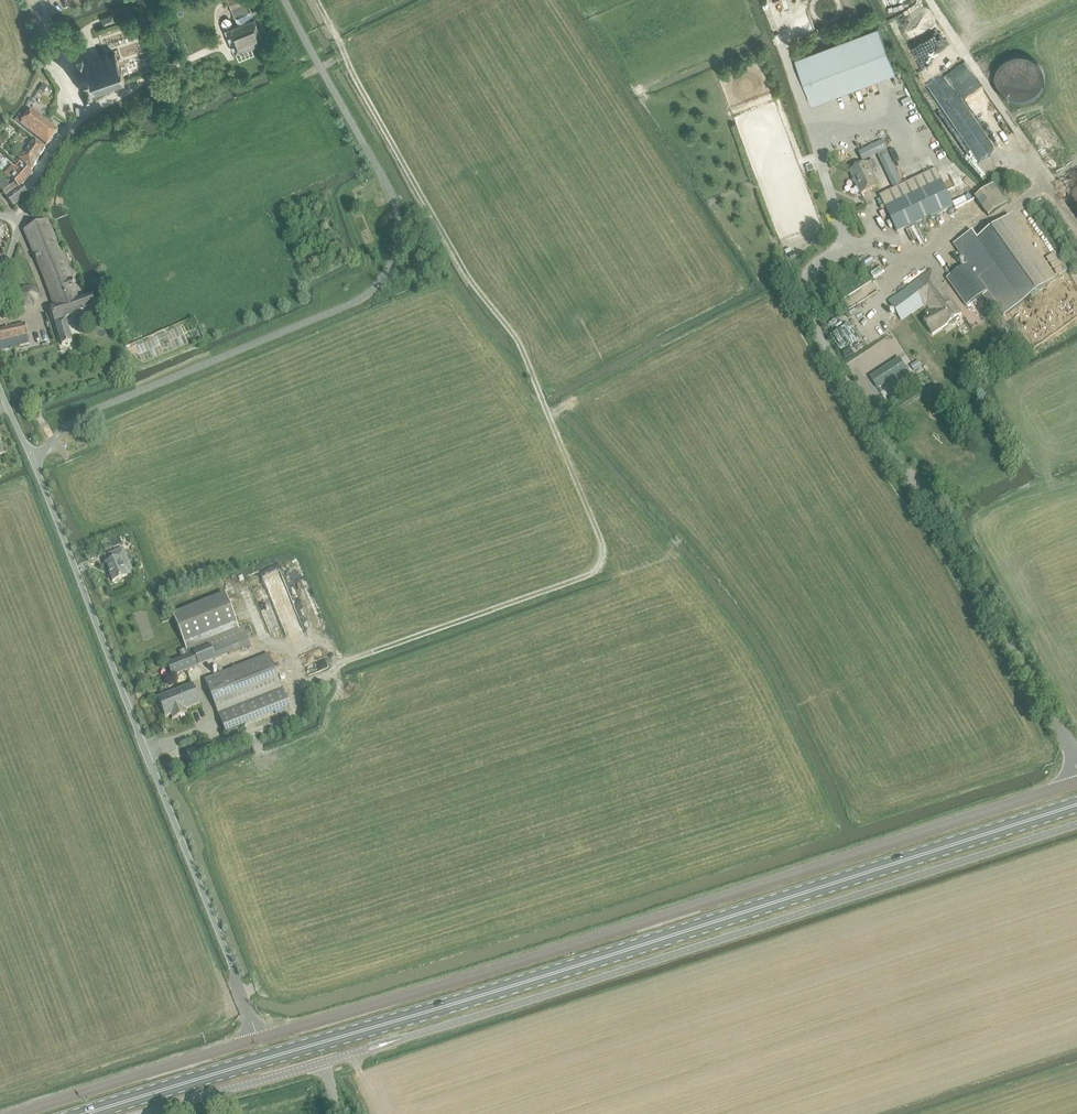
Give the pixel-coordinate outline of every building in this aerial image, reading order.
[(248,2),(247,0),(228,0),(235,17),(238,24),(225,29),(235,53),(263,41),(254,17),(253,18),(250,11),(251,10),(248,2)] [(104,25),(114,22),(112,15),(102,19),(104,25)] [(879,26),(795,58),(813,103),(896,72),(879,26)] [(111,86),(110,84),(115,82),(116,85),(117,84),(117,82),(122,80),(123,82),(124,82),(124,80),(124,79),(116,55),(116,53),(114,54),(114,56),(109,58),(108,55),(107,56),(107,58),(102,60),(101,58),(100,58),(100,61),(95,62),(94,60),(93,61),(93,63),(88,65),(87,62),(85,63),(83,58),(83,57),(82,57),(81,58),(78,59),(77,59),(76,60),(77,60),(77,64),(78,65),(76,66),(77,68),(75,69),(75,71),(77,70),(84,91),(82,92),(83,93),(85,92),(85,94),(87,94),(87,92),(94,89),(95,91),(96,91),(96,89),(101,87),(102,89),(104,89),(103,86),(108,85),(109,87),(111,86)] [(44,83),(41,88),(45,91),(49,86),(44,83)] [(47,146),(57,132),(31,112),(25,120),(19,116),(15,122),(20,126),(47,146)] [(31,171),(45,149),(34,141),(24,155),(23,154),(18,159),(20,161),(31,171)] [(883,141),(859,153),(863,162),(887,151),(883,141)] [(879,158),(894,191),(903,187),(888,154),(879,158)] [(867,163),(850,171),(861,195),(878,187),(871,172),(877,169),(873,160),(867,163)] [(9,181),(14,185),(18,189),(19,188),(21,190),(23,188),(21,186),(32,175),(23,166),(19,163),(14,169),(12,167),(4,176),(9,181)] [(936,171),(903,187),(894,191),(880,197),(897,234),(954,208),(936,171)] [(23,188),(21,190),(19,188),(18,189),(14,185),(10,188),(6,182),(0,175),(0,189),(7,198),(6,199),(12,207),(28,195),(23,188)] [(1007,205),(993,186),(976,199),(989,217),(1007,205)] [(968,265),(948,279),(968,307),(988,293),(1005,316),(1055,280),(1010,216),(981,237),(978,239),(972,232),(954,245),(968,265)] [(47,222),(24,231),(55,307),(50,309),(54,322),(55,326),(62,345),(72,342),(66,322),(65,318),(97,308),(93,296),(85,299),(83,295),(77,297),(66,266),(61,252),(60,253),(47,222)] [(957,317),(961,315),(931,271),(887,300),(900,319),(923,304),(924,306),(925,305),(928,309),(924,312),(927,318),(923,321),(932,335),(949,323),(950,325),(953,326),(956,324),(956,321),(959,319),(957,317)] [(29,344),(25,324),(0,330),(0,352),(29,344)] [(900,359),(871,378),(878,389),(891,381),(905,371),(907,370),(900,359)] [(918,361),(911,366),(915,372),(922,367),(918,361)] [(119,536),(109,540),(112,549),(122,545),(119,536)] [(123,550),(105,557),(107,563),(105,564),(108,571),(109,571),(114,582),(127,577),(125,571),(130,569),(123,550)] [(180,659),(166,664),(172,677),(199,666),(231,653),(251,645),(243,627),(236,630),(233,624),(231,619),(222,595),(173,615),(186,649),(184,650),(179,652),(182,658),(180,659)] [(268,654),(204,680),(218,714),(226,734),(242,727),(240,722),(288,703),(282,688),(268,654)] [(200,704),(193,685),(157,699),(165,718),(171,716),(173,720),(187,714),(185,710),(200,704)] [(196,746),(186,750),(188,757),(199,753),(196,746)]
